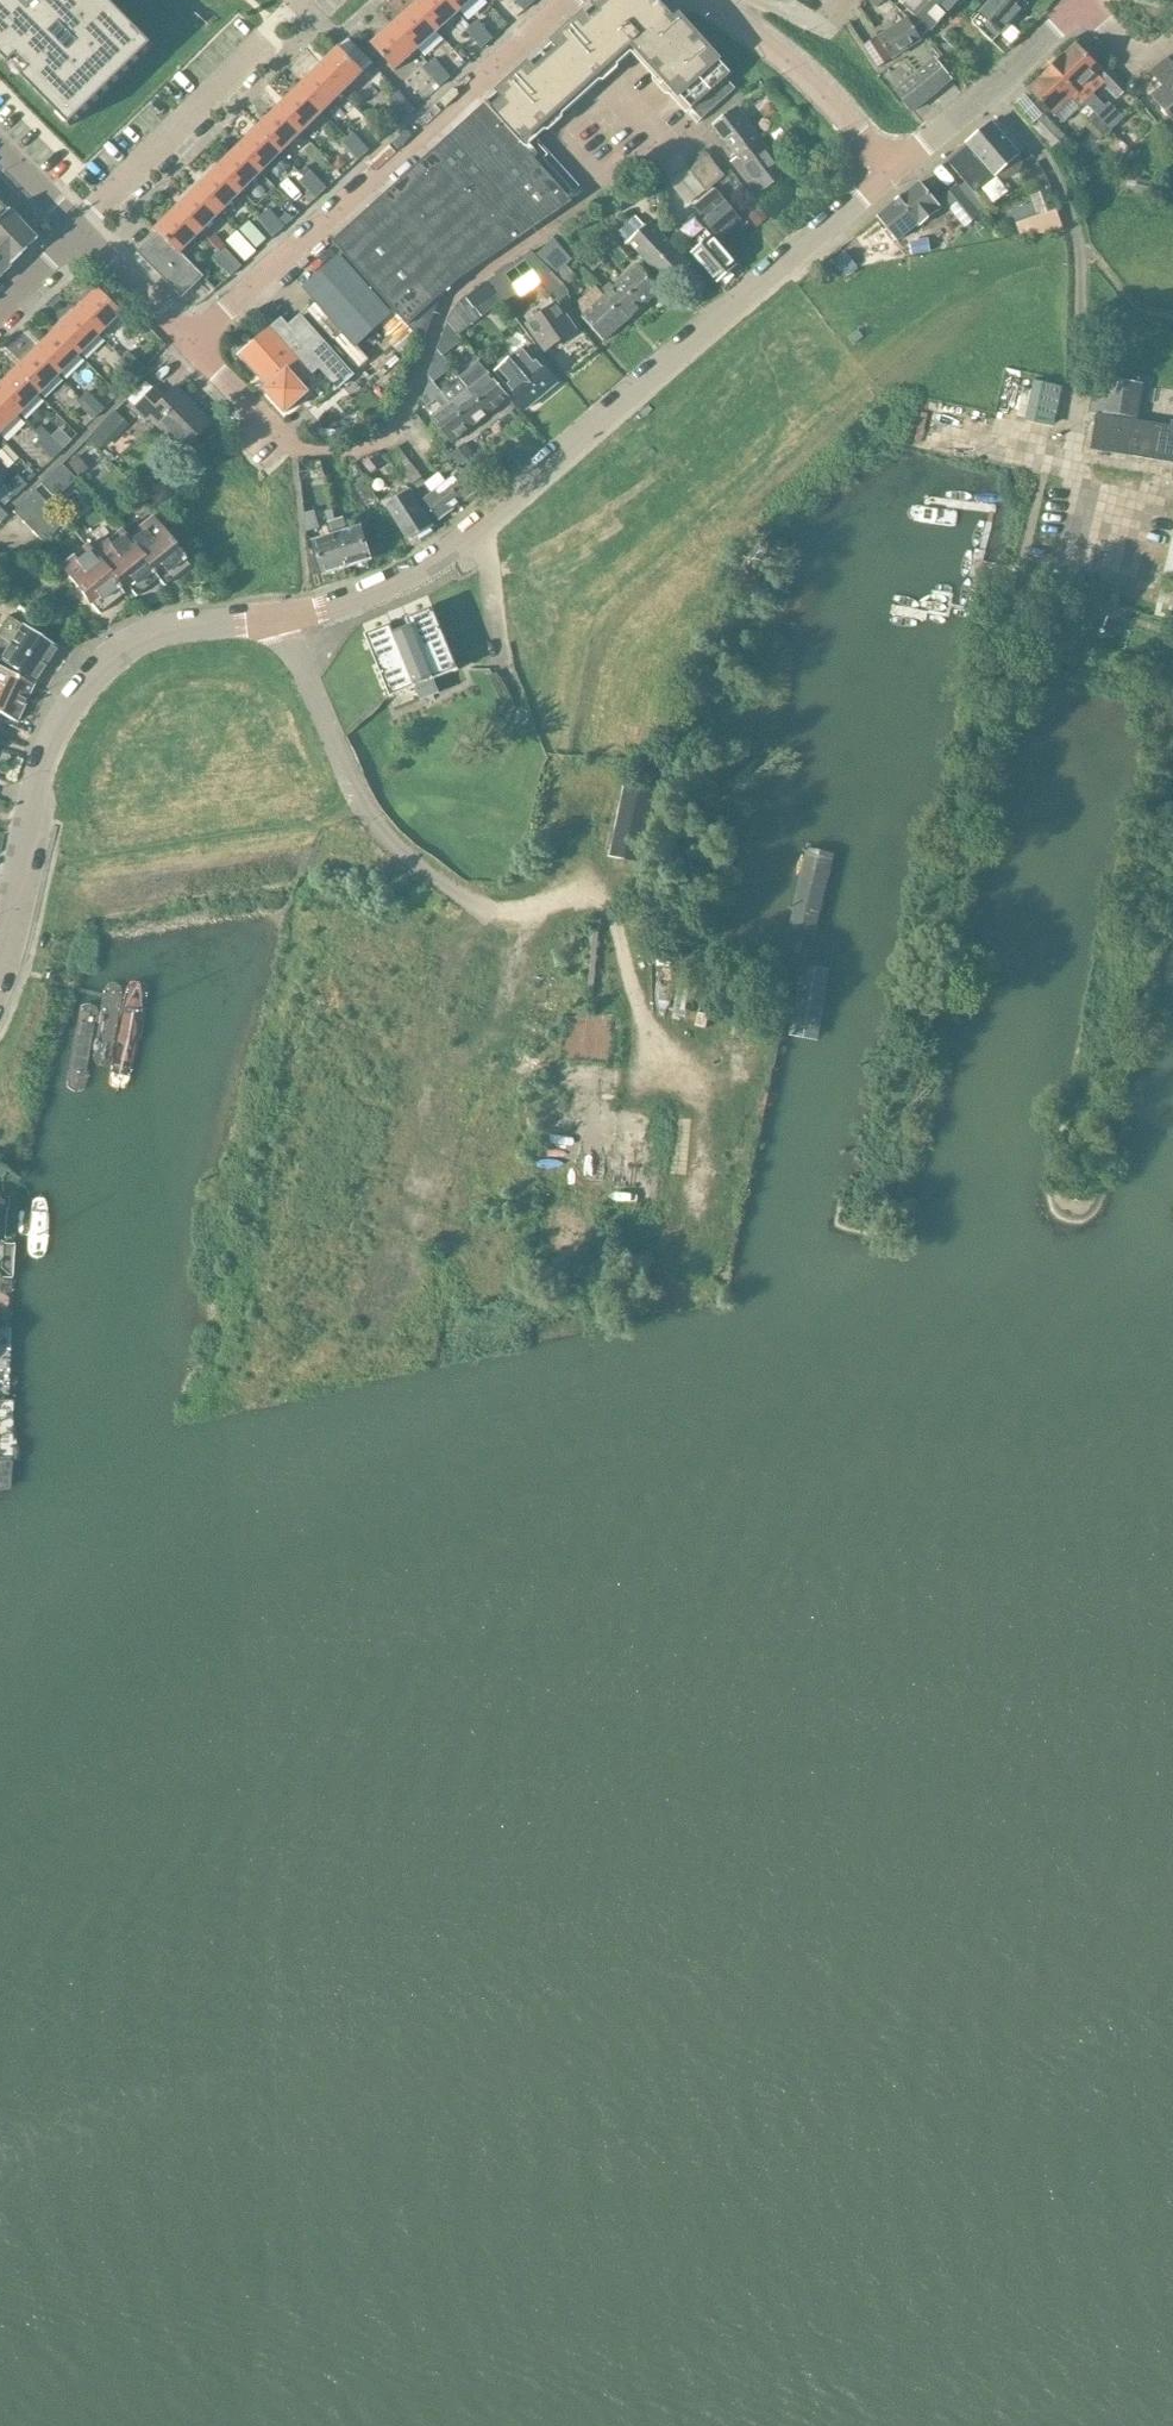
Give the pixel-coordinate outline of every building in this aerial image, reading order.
[(11,69),(29,88),(45,106),(53,114),(66,127),(135,58),(152,40),(131,21),(115,6),(109,0),(0,0),(0,57),(11,69)] [(438,32),(459,13),(448,0),(420,0),(414,5),(438,32)] [(459,13),(473,0),(448,0),(459,13)] [(524,11),(536,1),(535,0),(514,0),(524,11)] [(615,60),(632,44),(653,67),(660,55),(673,42),(689,28),(680,17),(672,25),(664,16),(667,13),(655,0),(602,0),(580,20),(607,51),(615,60)] [(897,5),(892,0),(885,0),(878,7),(886,16),(897,5)] [(947,14),(932,0),(903,0),(902,2),(906,6),(905,7),(931,31),(947,14)] [(947,14),(960,0),(932,0),(947,14)] [(1027,5),(1021,0),(997,0),(982,17),(988,23),(981,32),(994,43),(1027,5)] [(393,25),(416,51),(438,32),(414,5),(393,25)] [(878,37),(864,46),(878,67),(892,58),(921,39),(908,19),(879,38),(878,37)] [(484,49),(491,41),(495,38),(478,20),(466,31),(484,49)] [(580,20),(513,80),(534,105),(547,120),(615,60),(607,51),(580,20)] [(395,70),(416,51),(393,25),(371,44),(395,70)] [(701,121),(734,92),(736,90),(727,79),(731,75),(689,28),(673,42),(660,55),(653,67),(701,121)] [(450,65),(456,71),(458,69),(459,70),(473,58),(458,39),(451,45),(446,40),(439,48),(441,50),(439,51),(443,55),(445,54),(452,62),(450,65)] [(1077,45),(1053,67),(1089,105),(1110,127),(1122,116),(1109,102),(1105,106),(1094,94),(1105,83),(1118,99),(1130,88),(1107,63),(1098,68),(1077,45)] [(318,67),(343,93),(364,73),(338,47),(318,67)] [(425,69),(440,86),(452,76),(436,58),(425,69)] [(1168,59),(1160,66),(1172,82),(1172,65),(1168,59)] [(916,77),(933,97),(952,81),(936,61),(916,77)] [(1160,66),(1151,74),(1163,88),(1152,97),(1172,123),(1172,82),(1160,66)] [(297,88),(323,113),(343,93),(318,67),(297,88)] [(1046,73),(1030,88),(1045,105),(1054,114),(1063,124),(1079,110),(1091,123),(1086,127),(1100,142),(1113,130),(1110,127),(1089,105),(1053,67),(1049,71),(1046,73)] [(914,113),(933,97),(916,77),(897,92),(914,113)] [(501,90),(484,105),(567,199),(579,188),(580,187),(532,134),(536,130),(547,120),(534,105),(513,80),(501,90)] [(277,108),(302,134),(323,113),(297,88),(277,108)] [(404,119),(415,109),(399,92),(388,102),(404,119)] [(451,171),(513,243),(571,204),(567,199),(484,105),(423,161),(428,166),(421,172),(424,176),(426,174),(430,178),(425,182),(431,189),(451,171)] [(257,128),(282,154),(302,134),(277,108),(257,128)] [(739,109),(715,127),(726,142),(737,157),(761,139),(750,124),(739,109)] [(1055,145),(1064,135),(1044,115),(1034,124),(1055,145)] [(784,128),(793,140),(804,131),(795,119),(784,128)] [(969,141),(947,159),(974,192),(973,193),(985,207),(989,212),(995,207),(980,187),(996,173),(1001,178),(1006,180),(1011,179),(1016,176),(1020,171),(1023,165),(1020,158),(1021,157),(992,122),(991,121),(969,141)] [(236,148),(262,174),(282,154),(257,128),(236,148)] [(344,143),(352,152),(361,141),(355,133),(344,143)] [(737,157),(731,161),(751,187),(757,195),(784,174),(787,172),(774,156),(764,143),(761,139),(737,157)] [(361,141),(352,152),(358,159),(369,150),(361,141)] [(216,168),(241,194),(262,174),(236,148),(216,168)] [(706,191),(725,175),(708,155),(689,171),(706,191)] [(332,163),(339,171),(347,164),(340,156),(332,163)] [(384,196),(460,281),(477,267),(513,243),(451,171),(431,189),(425,182),(430,178),(426,174),(424,176),(421,172),(428,166),(423,161),(402,180),(384,196)] [(195,188),(221,214),(241,194),(216,168),(195,188)] [(302,181),(308,189),(319,179),(313,172),(302,181)] [(319,179),(308,189),(316,197),(327,187),(319,179)] [(1165,200),(1172,201),(1172,181),(1168,180),(1165,200)] [(918,226),(940,207),(919,182),(878,216),(888,228),(885,230),(893,241),(897,238),(898,240),(917,224),(918,226)] [(959,187),(944,199),(964,223),(968,228),(982,216),(979,212),(985,207),(973,193),(965,182),(959,187)] [(1026,194),(1033,213),(1011,221),(1015,233),(1061,231),(1051,206),(1043,187),(1026,194)] [(175,209),(200,234),(221,214),(195,188),(175,209)] [(721,237),(742,220),(717,190),(695,208),(721,237)] [(361,216),(438,303),(442,297),(446,292),(460,281),(384,196),(361,216)] [(35,240),(17,222),(16,221),(7,212),(0,205),(0,274),(35,240)] [(158,233),(179,255),(181,253),(200,234),(175,209),(154,229),(158,233)] [(259,219),(266,227),(276,218),(270,210),(259,219)] [(333,241),(402,318),(423,342),(435,309),(438,303),(361,216),(336,238),(333,241)] [(276,218),(266,227),(273,236),(284,227),(276,218)] [(669,284),(690,265),(652,224),(647,229),(639,219),(619,236),(628,246),(632,243),(669,284)] [(717,282),(737,265),(713,238),(697,219),(690,224),(678,235),(695,254),(693,255),(717,282)] [(239,232),(228,243),(246,263),(258,253),(239,232)] [(203,276),(181,253),(179,255),(158,233),(138,253),(181,297),(203,276)] [(634,253),(628,246),(619,236),(607,247),(623,263),(634,253)] [(554,239),(537,255),(556,275),(567,265),(573,260),(554,239)] [(580,257),(593,271),(603,262),(592,248),(580,257)] [(231,274),(242,265),(228,249),(217,258),(231,274)] [(342,257),(307,287),(360,346),(395,316),(342,257)] [(638,268),(622,282),(643,306),(660,291),(638,268)] [(487,281),(466,296),(476,309),(482,317),(503,302),(497,294),(487,281)] [(622,282),(606,297),(627,321),(643,306),(622,282)] [(580,301),(579,302),(582,316),(583,317),(605,341),(627,321),(606,297),(596,286),(580,301)] [(93,289),(71,311),(97,336),(118,315),(93,289)] [(545,350),(575,331),(558,305),(529,325),(545,350)] [(71,311),(50,333),(75,358),(97,336),(71,311)] [(279,321),(242,355),(269,384),(264,389),(285,412),(302,396),(308,391),(300,383),(319,365),(340,387),(354,374),(300,317),(287,329),(279,321)] [(50,333),(28,355),(53,380),(75,358),(50,333)] [(497,373),(503,381),(526,409),(558,384),(540,361),(539,362),(527,347),(497,373)] [(117,362),(125,370),(134,361),(126,353),(117,362)] [(28,355),(6,376),(31,402),(53,380),(28,355)] [(125,370),(134,379),(143,370),(134,361),(125,370)] [(461,376),(490,412),(509,398),(489,373),(488,374),(479,362),(461,376)] [(460,396),(452,403),(472,427),(490,412),(461,376),(460,377),(452,367),(443,374),(460,396)] [(0,382),(0,415),(9,423),(31,402),(6,376),(0,382)] [(452,442),(472,427),(452,403),(451,403),(430,379),(422,400),(428,407),(436,400),(443,409),(433,418),(452,442)] [(1141,417),(1146,385),(1111,380),(1106,412),(1141,417)] [(180,449),(207,422),(174,388),(163,399),(153,389),(132,410),(144,422),(148,417),(180,449)] [(75,402),(83,411),(95,400),(86,391),(75,402)] [(95,400),(83,411),(92,420),(104,409),(95,400)] [(1096,414),(1090,449),(1172,462),(1172,426),(1096,414)] [(9,423),(0,415),(0,432),(9,423)] [(38,437),(34,443),(39,449),(51,437),(45,431),(38,437)] [(51,437),(39,449),(51,461),(63,449),(51,437)] [(385,457),(409,487),(422,477),(399,446),(385,457)] [(442,519),(457,507),(478,490),(463,471),(448,483),(442,476),(429,486),(435,493),(427,500),(442,519)] [(0,490),(0,499),(2,501),(6,505),(27,485),(17,475),(11,480),(5,486),(5,485),(0,490)] [(366,506),(377,499),(364,478),(353,485),(366,506)] [(13,512),(23,522),(45,501),(34,490),(13,512)] [(409,539),(431,525),(411,493),(389,507),(409,539)] [(45,501),(23,522),(33,532),(47,519),(55,511),(45,501)] [(302,513),(306,531),(320,528),(315,510),(302,513)] [(47,519),(33,532),(43,543),(65,522),(55,511),(47,519)] [(344,517),(336,520),(340,534),(349,565),(369,559),(363,539),(368,537),(365,527),(347,532),(344,517)] [(125,539),(158,580),(164,587),(189,567),(150,518),(125,538),(125,539)] [(318,557),(308,560),(313,575),(322,573),(349,565),(340,534),(336,520),(327,523),(331,536),(313,541),(318,557)] [(91,554),(124,595),(124,594),(121,590),(126,585),(136,597),(158,580),(125,539),(125,538),(119,531),(91,554)] [(1164,578),(1172,580),(1172,540),(1164,578)] [(99,615),(124,595),(91,554),(85,546),(60,567),(99,615)] [(433,608),(367,635),(392,697),(458,670),(433,608)] [(0,627),(0,638),(10,644),(45,666),(58,648),(22,625),(7,616),(0,627)] [(34,684),(45,666),(10,644),(0,638),(0,662),(34,684)] [(17,722),(35,686),(0,669),(0,714),(17,722)] [(638,866),(656,794),(627,787),(609,859),(638,866)]
